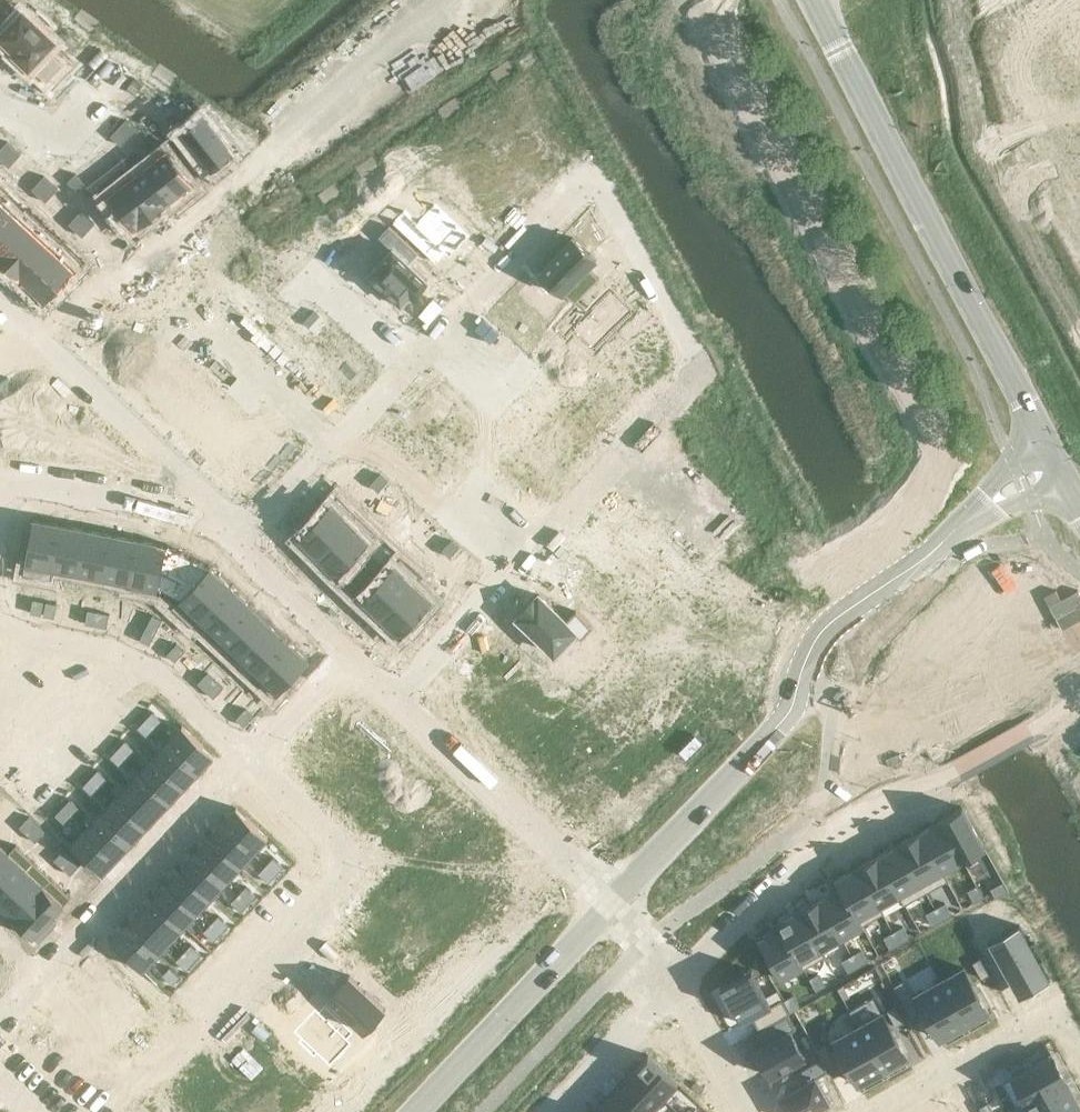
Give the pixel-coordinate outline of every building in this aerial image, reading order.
[(0,34),(0,36),(1,37),(0,38),(1,39),(3,38),(17,51),(15,53),(18,56),(17,57),(18,58),(19,57),(26,63),(25,65),(26,66),(27,65),(30,67),(31,66),(48,82),(64,64),(48,49),(55,40),(45,30),(50,25),(39,14),(34,20),(23,10),(21,13),(19,12),(18,13),(19,14),(16,17),(15,16),(14,18),(15,19),(10,24),(9,23),(8,24),(9,25),(3,31),(2,30),(1,32),(2,33),(0,34)] [(191,141),(179,150),(198,175),(209,166),(212,170),(219,165),(220,164),(223,162),(224,161),(227,159),(228,158),(241,147),(232,136),(226,128),(219,133),(204,113),(197,118),(196,119),(193,121),(192,122),(189,124),(188,125),(182,130),(191,141)] [(126,119),(119,127),(129,137),(136,128),(126,119)] [(119,127),(111,135),(121,145),(129,137),(119,127)] [(0,148),(0,158),(2,160),(14,147),(8,140),(0,148)] [(498,146),(475,170),(489,183),(488,184),(489,184),(490,184),(497,190),(496,191),(497,192),(497,191),(511,204),(521,193),(522,193),(526,189),(525,188),(534,179),(498,146)] [(14,147),(2,160),(9,166),(21,154),(14,147)] [(168,148),(148,163),(175,199),(195,183),(168,148)] [(122,169),(121,170),(155,214),(175,199),(148,163),(129,178),(122,169)] [(121,170),(100,186),(134,230),(155,214),(121,170)] [(75,173),(68,181),(78,190),(86,182),(75,173)] [(44,175),(32,188),(39,195),(51,182),(44,175)] [(51,182),(39,195),(46,201),(58,188),(51,182)] [(8,190),(0,183),(0,199),(8,190)] [(0,199),(0,236),(26,208),(26,207),(24,209),(7,193),(9,191),(8,190),(0,199)] [(405,208),(392,221),(437,264),(447,253),(450,256),(456,250),(456,251),(461,246),(460,246),(470,235),(458,225),(459,224),(458,222),(457,224),(448,214),(449,213),(447,212),(446,213),(435,202),(418,221),(405,208)] [(0,236),(0,259),(7,266),(45,225),(26,208),(0,236)] [(81,210),(69,223),(76,229),(88,216),(81,210)] [(88,216),(76,229),(83,236),(95,223),(88,216)] [(45,225),(7,266),(25,283),(63,243),(45,225)] [(392,248),(369,273),(382,285),(379,288),(395,304),(398,300),(402,303),(411,294),(413,296),(428,279),(409,262),(418,252),(390,225),(379,236),(392,248)] [(573,236),(539,272),(563,295),(564,294),(575,305),(600,278),(589,268),(597,259),(596,258),(596,257),(595,256),(595,257),(591,254),(592,253),(591,252),(590,253),(573,236)] [(63,243),(25,283),(45,302),(58,289),(59,290),(60,289),(58,288),(64,282),(65,283),(66,282),(65,281),(84,262),(63,243)] [(177,255),(92,345),(253,497),(305,442),(274,413),(255,433),(153,337),(205,281),(177,255)] [(576,304),(553,329),(565,341),(573,333),(594,353),(634,311),(612,289),(587,315),(576,304)] [(628,333),(604,359),(615,369),(608,376),(632,399),(636,395),(639,398),(651,385),(648,382),(664,365),(651,353),(654,351),(652,350),(653,349),(652,347),(650,349),(644,344),(646,341),(645,340),(644,341),(642,340),(639,343),(628,333)] [(436,381),(413,405),(414,406),(415,405),(433,422),(422,433),(440,449),(473,415),(472,414),(470,415),(457,403),(461,398),(446,384),(442,389),(436,383),(437,382),(436,381)] [(563,402),(531,437),(556,461),(567,449),(577,459),(579,457),(580,456),(585,450),(586,450),(587,449),(586,449),(590,446),(591,445),(596,439),(597,438),(599,436),(563,402)] [(398,422),(373,447),(394,467),(385,476),(405,495),(415,485),(409,479),(432,454),(398,422)] [(510,457),(497,470),(533,504),(555,481),(531,458),(540,448),(519,428),(500,448),(510,457)] [(380,475),(370,485),(378,493),(388,483),(380,475)] [(337,497),(299,539),(318,557),(357,516),(337,497)] [(610,540),(599,552),(625,576),(636,565),(642,570),(665,546),(624,508),(622,510),(621,508),(620,510),(621,511),(612,520),(611,519),(610,521),(611,522),(609,524),(611,526),(603,534),(610,540)] [(357,516),(318,557),(337,575),(376,534),(357,516)] [(34,518),(26,562),(53,568),(61,524),(34,518)] [(61,524),(53,568),(79,573),(88,529),(61,524)] [(88,529),(79,573),(105,578),(114,534),(88,529)] [(114,534),(105,578),(131,583),(140,539),(114,534)] [(140,539),(131,583),(159,588),(169,594),(189,555),(167,544),(140,539)] [(378,541),(368,551),(376,559),(386,548),(378,541)] [(451,542),(441,553),(449,560),(459,550),(451,542)] [(386,548),(376,559),(384,566),(394,556),(386,548)] [(559,577),(557,579),(597,617),(620,593),(615,587),(625,576),(599,552),(589,563),(582,557),(574,565),(572,563),(571,565),(570,564),(568,566),(569,566),(561,575),(560,575),(558,576),(559,577)] [(189,555),(169,594),(180,599),(200,618),(231,585),(211,566),(189,555)] [(401,557),(362,598),(381,617),(420,575),(401,557)] [(420,575),(381,617),(400,635),(432,601),(414,584),(421,576),(420,575)] [(231,585),(200,618),(219,636),(250,604),(231,585)] [(36,598),(33,612),(44,614),(47,600),(36,598)] [(538,598),(517,620),(554,656),(576,633),(538,598)] [(47,600),(44,614),(55,616),(58,603),(47,600)] [(250,604),(219,636),(239,655),(270,622),(250,604)] [(88,608),(85,622),(96,624),(99,610),(88,608)] [(99,610),(96,624),(107,627),(110,613),(99,610)] [(151,615),(145,627),(154,632),(161,620),(151,615)] [(270,622),(239,655),(258,673),(289,640),(270,622)] [(145,627),(138,640),(148,645),(154,632),(145,627)] [(289,640),(258,673),(278,691),(308,659),(289,640)] [(178,643),(168,653),(176,661),(186,650),(178,643)] [(208,671),(198,682),(206,689),(216,679),(208,671)] [(216,679),(206,689),(214,697),(224,686),(216,679)] [(247,708),(237,719),(245,726),(255,716),(247,708)] [(153,710),(145,718),(156,728),(163,720),(153,710)] [(145,718),(138,726),(148,736),(156,728),(145,718)] [(183,725),(169,739),(200,769),(214,754),(183,725)] [(126,739),(118,747),(128,757),(136,749),(126,739)] [(169,739),(155,754),(186,784),(200,769),(169,739)] [(118,747),(110,755),(121,765),(128,757),(118,747)] [(155,754),(141,769),(173,799),(186,784),(155,754)] [(98,768),(91,777),(101,786),(109,778),(98,768)] [(141,769),(127,784),(159,813),(173,799),(141,769)] [(91,777),(83,785),(93,794),(101,786),(91,777)] [(127,784),(113,798),(145,828),(159,813),(127,784)] [(71,798),(63,806),(73,815),(81,807),(71,798)] [(113,798),(99,813),(131,843),(145,828),(113,798)] [(964,805),(942,817),(964,858),(986,846),(964,805)] [(63,806),(55,814),(66,824),(73,815),(63,806)] [(237,807),(223,821),(254,851),(268,837),(237,807)] [(90,823),(85,828),(117,858),(131,843),(99,813),(90,823)] [(29,815),(19,826),(28,833),(37,823),(32,818),(29,815)] [(942,819),(922,830),(944,870),(964,858),(942,817),(941,818),(942,819)] [(223,821),(209,836),(240,866),(254,851),(223,821)] [(37,823),(28,833),(36,841),(45,831),(37,823)] [(85,828),(71,843),(103,872),(117,858),(85,828)] [(922,830),(901,842),(923,881),(944,870),(922,830)] [(209,836),(195,851),(227,881),(240,866),(209,836)] [(901,842),(880,853),(902,893),(923,881),(901,842)] [(17,844),(9,851),(0,843),(0,863),(17,844)] [(0,863),(0,898),(35,861),(17,844),(0,863)] [(64,848),(54,859),(63,866),(72,856),(64,848)] [(195,851),(181,866),(213,896),(227,881),(195,851)] [(880,853),(859,865),(881,905),(902,893),(880,853)] [(72,856),(63,866),(71,874),(80,863),(72,856)] [(274,856),(266,864),(276,874),(284,865),(274,856)] [(0,898),(0,904),(14,918),(52,877),(35,861),(0,898)] [(266,864),(259,872),(269,882),(276,874),(266,864)] [(859,865),(838,877),(864,924),(865,924),(860,916),(881,905),(859,865)] [(181,866),(167,880),(199,910),(213,896),(181,866)] [(985,875),(977,880),(985,895),(994,891),(985,875)] [(52,877),(14,918),(33,936),(72,896),(52,877)] [(842,885),(821,896),(843,936),(864,924),(838,877),(837,877),(842,885)] [(167,880),(153,895),(185,925),(199,910),(167,880)] [(977,880),(968,884),(977,900),(985,895),(977,880)] [(247,885),(239,893),(249,903),(257,895),(247,885)] [(239,893),(231,901),(241,911),(249,903),(239,893)] [(153,895),(139,910),(171,940),(185,925),(153,895)] [(821,896),(800,908),(822,948),(843,936),(821,896)] [(943,898),(935,903),(943,919),(952,914),(943,898)] [(935,903),(926,908),(935,923),(943,919),(935,903)] [(800,908),(779,920),(804,964),(805,964),(802,959),(822,948),(800,908)] [(139,910),(125,925),(157,955),(171,940),(139,910)] [(219,914),(211,922),(222,932),(229,924),(219,914)] [(781,925),(760,937),(782,977),(804,964),(779,920),(781,925)] [(211,922),(204,930),(214,940),(222,932),(211,922)] [(901,922),(893,926),(901,942),(910,937),(901,922)] [(1020,924),(989,942),(1013,985),(1022,980),(1027,991),(1050,979),(1039,959),(1043,957),(1034,941),(1030,943),(1020,924)] [(125,925),(112,939),(143,969),(157,955),(125,925)] [(893,926),(884,931),(893,947),(901,942),(893,926)] [(192,943),(184,951),(194,961),(202,953),(192,943)] [(859,945),(851,950),(860,965),(868,961),(859,945)] [(851,950),(843,954),(851,970),(860,965),(851,950)] [(184,951),(176,959),(187,969),(194,961),(184,951)] [(981,957),(973,961),(981,977),(990,973),(981,957)] [(170,966),(163,974),(173,983),(181,975),(170,966)] [(964,966),(940,980),(964,1024),(988,1011),(964,966)] [(752,968),(721,986),(741,1023),(752,1016),(759,1029),(790,1012),(783,998),(771,1004),(752,968)] [(817,968),(809,973),(818,989),(826,984),(817,968)] [(349,974),(328,997),(365,1031),(386,1009),(349,974)] [(940,980),(916,993),(940,1037),(964,1024),(940,980)] [(790,991),(782,996),(783,998),(790,1012),(799,1007),(790,991)] [(911,996),(903,1000),(912,1016),(920,1011),(911,996)] [(895,1004),(887,1009),(896,1025),(904,1020),(895,1004)] [(296,1031),(294,1032),(296,1034),(302,1039),(299,1043),(315,1058),(318,1055),(330,1066),(331,1067),(332,1066),(338,1060),(339,1061),(347,1052),(346,1051),(351,1045),(352,1046),(353,1044),(352,1043),(351,1043),(348,1040),(355,1034),(325,1006),(319,1013),(317,1011),(316,1009),(315,1011),(296,1031)] [(883,1012),(859,1025),(883,1069),(907,1056),(883,1012)] [(763,1043),(755,1048),(770,1075),(805,1055),(791,1030),(796,1027),(788,1013),(756,1031),(763,1043)] [(859,1025),(835,1038),(859,1082),(883,1069),(859,1025)] [(826,1043),(817,1048),(826,1064),(834,1059),(826,1043)] [(649,1054),(635,1069),(664,1097),(678,1082),(649,1054)] [(1053,1054),(1013,1076),(1027,1100),(1066,1078),(1053,1054)] [(779,1096),(788,1111),(819,1111),(828,1108),(825,1104),(830,1101),(817,1077),(828,1071),(821,1058),(797,1071),(803,1083),(779,1096)] [(635,1069),(621,1083),(650,1111),(664,1097),(635,1069)] [(1027,1100),(1033,1111),(1055,1111),(1078,1099),(1066,1078),(1027,1100)] [(607,1098),(622,1111),(650,1111),(621,1083),(607,1098)] [(594,1111),(622,1111),(607,1098),(594,1111)] [(1055,1111),(1079,1111),(1079,1103),(1078,1099),(1055,1111)] [(980,1106),(983,1111),(994,1111),(988,1101),(980,1106)]
